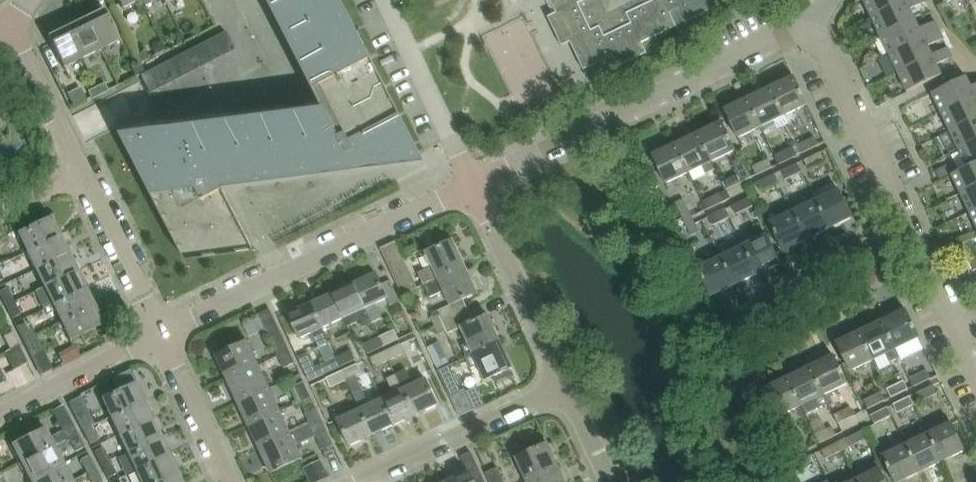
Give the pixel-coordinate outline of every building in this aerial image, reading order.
[(257,256),(224,193),(426,166),(341,0),(268,0),(320,102),(289,105),(288,105),(182,118),(184,121),(170,122),(168,120),(116,127),(188,265),(257,256)] [(138,0),(117,0),(121,8),(138,0)] [(557,13),(548,17),(548,18),(549,18),(562,45),(561,46),(562,46),(571,42),(584,69),(583,69),(584,70),(613,57),(618,68),(619,67),(618,66),(646,53),(646,54),(647,54),(642,43),(669,30),(669,31),(677,27),(676,25),(686,20),(687,22),(708,12),(717,7),(716,6),(716,7),(712,0),(551,0),(557,13)] [(872,17),(907,0),(864,0),(872,17)] [(872,17),(881,35),(916,19),(911,9),(927,2),(926,0),(907,0),(872,17)] [(103,8),(85,17),(100,49),(119,40),(103,8)] [(66,27),(82,58),(100,49),(85,17),(66,27)] [(916,19),(881,35),(890,54),(941,30),(936,21),(921,28),(916,19)] [(66,27),(47,36),(63,67),(82,58),(66,27)] [(941,30),(890,54),(899,72),(934,55),(929,46),(945,38),(941,30)] [(179,32),(171,36),(176,45),(183,41),(179,32)] [(145,72),(137,77),(146,92),(235,49),(227,33),(153,68),(145,72)] [(908,91),(943,75),(938,64),(954,57),(949,47),(934,55),(899,72),(908,91)] [(145,62),(141,64),(145,72),(153,68),(146,54),(142,56),(145,62)] [(137,77),(145,72),(141,64),(133,68),(137,77)] [(773,85),(787,113),(810,102),(797,74),(773,85)] [(933,93),(942,111),(975,95),(975,85),(973,86),(967,76),(933,93)] [(105,82),(96,86),(100,94),(109,90),(105,82)] [(751,96),(764,125),(787,113),(773,85),(751,96)] [(92,98),(100,94),(96,86),(88,90),(92,98)] [(88,100),(84,93),(72,99),(76,106),(88,100)] [(951,130),(975,118),(975,95),(942,111),(951,130)] [(741,136),(764,125),(751,96),(728,108),(741,136)] [(951,130),(960,148),(975,141),(975,118),(951,130)] [(724,119),(701,130),(715,159),(738,148),(724,119)] [(712,160),(715,159),(701,130),(679,141),(692,170),(702,165),(706,173),(716,169),(712,160)] [(801,142),(805,151),(822,142),(817,134),(801,142)] [(669,181),(692,170),(679,141),(656,153),(669,181)] [(975,163),(975,141),(960,148),(969,167),(975,163)] [(782,162),(799,154),(795,145),(778,154),(782,162)] [(827,159),(823,151),(822,151),(806,159),(810,167),(827,159)] [(760,173),(776,165),(772,157),(755,165),(760,173)] [(800,162),(783,170),(787,178),(804,170),(800,162)] [(975,186),(975,163),(969,167),(953,175),(962,193),(975,186)] [(947,166),(936,171),(940,180),(952,175),(947,166)] [(724,180),(728,189),(743,181),(745,180),(741,172),(724,180)] [(760,180),(764,189),(781,181),(777,172),(760,180)] [(975,209),(975,186),(962,193),(971,212),(975,209)] [(841,188),(818,199),(831,227),(855,216),(841,188)] [(726,200),(722,192),(705,200),(710,208),(726,200)] [(750,197),(735,204),(739,212),(755,204),(752,196),(750,197)] [(678,201),(690,226),(694,234),(702,230),(686,197),(678,201)] [(818,199),(795,210),(809,238),(831,227),(818,199)] [(786,250),(809,238),(795,210),(791,202),(768,214),(771,221),(786,250)] [(728,207),(712,215),(716,224),(732,216),(728,207)] [(51,217),(17,234),(26,252),(60,235),(51,217)] [(769,233),(746,245),(760,273),(783,262),(769,233)] [(60,235),(26,252),(35,270),(69,253),(60,235)] [(419,275),(424,286),(466,266),(454,241),(427,253),(434,268),(419,275)] [(737,284),(760,273),(746,245),(733,251),(729,244),(720,248),(723,256),(737,284)] [(416,290),(394,245),(383,250),(405,296),(416,290)] [(69,253),(35,270),(43,287),(77,270),(69,253)] [(737,284),(723,256),(700,267),(714,295),(737,284)] [(959,277),(960,276),(969,272),(964,262),(955,266),(954,267),(959,277)] [(0,264),(0,287),(9,282),(0,264)] [(430,318),(434,326),(469,310),(464,300),(479,293),(466,266),(424,286),(430,299),(445,292),(451,305),(438,311),(440,313),(430,318)] [(47,294),(52,305),(86,288),(77,270),(43,287),(35,291),(39,298),(47,294)] [(389,297),(396,293),(397,293),(391,280),(383,284),(378,273),(355,283),(374,323),(385,318),(378,302),(389,297)] [(5,306),(18,299),(9,282),(0,287),(0,295),(5,306)] [(374,323),(355,283),(333,294),(344,318),(349,327),(363,320),(366,327),(374,323)] [(95,306),(86,288),(52,305),(44,308),(48,315),(55,311),(61,323),(95,306)] [(312,304),(323,328),(344,318),(333,294),(312,304)] [(26,317),(18,299),(5,306),(14,323),(26,317)] [(331,344),(323,328),(312,304),(290,314),(301,339),(312,333),(319,349),(331,344)] [(104,324),(95,306),(61,323),(53,326),(57,333),(64,329),(70,340),(104,324)] [(259,316),(277,355),(289,350),(270,310),(259,316)] [(462,347),(467,357),(502,341),(489,315),(474,322),(469,310),(434,326),(439,335),(448,331),(449,333),(462,327),(470,343),(462,347)] [(907,311),(884,322),(897,350),(921,339),(907,311)] [(35,335),(26,317),(14,323),(23,341),(35,335)] [(884,322),(861,332),(874,361),(887,355),(889,361),(900,356),(897,350),(884,322)] [(394,329),(379,336),(383,345),(398,338),(394,329)] [(19,345),(12,332),(3,337),(10,350),(19,345)] [(837,343),(842,352),(851,372),(874,361),(861,332),(837,343)] [(32,358),(40,375),(52,369),(35,335),(23,341),(32,358)] [(368,353),(383,345),(379,336),(364,344),(368,353)] [(218,355),(229,380),(259,365),(248,341),(218,355)] [(487,380),(495,376),(499,384),(514,377),(510,368),(514,367),(502,341),(467,357),(467,358),(472,370),(480,366),(487,380)] [(27,363),(19,345),(10,350),(5,352),(13,370),(27,363)] [(386,352),(391,362),(406,354),(402,345),(386,352)] [(353,348),(336,356),(341,366),(358,357),(353,348)] [(296,364),(289,350),(277,355),(284,369),(296,364)] [(311,380),(341,366),(336,356),(319,364),(312,350),(300,356),(311,380)] [(391,362),(386,352),(371,359),(375,369),(391,362)] [(440,369),(453,363),(448,352),(435,358),(440,369)] [(835,355),(812,366),(825,395),(849,383),(835,355)] [(229,380),(240,403),(270,389),(259,365),(229,380)] [(348,382),(363,374),(358,365),(343,372),(348,382)] [(452,366),(440,371),(452,397),(464,392),(452,366)] [(789,377),(803,405),(825,395),(812,366),(789,377)] [(397,373),(405,388),(417,415),(440,404),(427,378),(414,384),(407,368),(397,373)] [(932,380),(931,379),(928,371),(911,379),(915,388),(932,380)] [(333,389),(348,382),(343,372),(328,380),(333,389)] [(383,399),(395,425),(417,415),(405,388),(397,373),(386,378),(394,394),(383,399)] [(361,409),(374,435),(395,425),(383,399),(372,404),(359,377),(348,382),(361,409)] [(779,416),(803,405),(789,377),(766,388),(779,416)] [(104,398),(112,416),(145,400),(137,382),(104,398)] [(888,390),(892,398),(909,390),(905,382),(888,390)] [(305,383),(295,387),(302,403),(312,398),(305,383)] [(938,395),(934,387),(918,394),(922,403),(938,395)] [(240,403),(251,425),(281,411),(270,389),(240,403)] [(869,409),(885,401),(882,393),(865,400),(869,409)] [(82,395),(70,402),(84,429),(93,424),(96,422),(82,395)] [(911,397),(894,405),(898,414),(915,406),(911,397)] [(120,434),(154,418),(145,400),(112,416),(120,434)] [(68,438),(77,433),(62,406),(52,411),(66,439),(68,438)] [(838,423),(855,415),(851,407),(834,415),(838,423)] [(872,416),(876,425),(892,417),(889,408),(872,416)] [(306,415),(312,427),(323,421),(317,409),(306,415)] [(374,435),(361,409),(339,420),(351,446),(374,435)] [(251,425),(261,448),(291,434),(281,411),(251,425)] [(120,434),(129,452),(162,436),(154,418),(120,434)] [(334,445),(323,421),(312,427),(323,450),(334,445)] [(93,424),(84,429),(91,442),(100,438),(93,424)] [(952,424),(929,435),(942,463),(965,452),(952,424)] [(292,436),(291,434),(261,448),(272,472),(302,457),(297,446),(316,436),(312,427),(292,436)] [(836,435),(832,427),(816,435),(820,443),(836,435)] [(13,445),(22,462),(54,445),(66,439),(61,430),(50,436),(46,428),(13,445)] [(862,431),(846,439),(850,448),(866,440),(862,431)] [(813,465),(808,456),(796,432),(789,436),(800,461),(805,469),(813,465)] [(84,447),(77,433),(68,438),(76,451),(84,447)] [(929,435),(906,446),(919,474),(942,463),(929,435)] [(170,453),(162,436),(129,452),(137,469),(170,453)] [(839,442),(822,450),(826,458),(843,451),(839,442)] [(527,481),(559,467),(548,443),(516,458),(527,481)] [(54,445),(22,462),(31,479),(63,462),(54,445)] [(111,459),(104,445),(95,450),(102,463),(111,459)] [(919,474),(906,446),(883,457),(895,481),(903,481),(919,474)] [(137,469),(143,481),(157,481),(179,472),(170,453),(137,469)] [(449,481),(487,481),(474,453),(462,459),(468,472),(449,481)] [(88,455),(79,460),(87,473),(95,468),(88,455)] [(111,459),(102,463),(109,476),(118,472),(111,459)] [(323,461),(310,464),(313,479),(326,477),(323,461)] [(32,481),(69,481),(73,480),(63,462),(31,479),(32,481)] [(493,481),(508,481),(501,467),(489,473),(493,481)] [(559,467),(527,481),(566,481),(559,467)] [(95,468),(87,473),(91,481),(102,481),(103,481),(95,468)] [(857,480),(858,481),(886,481),(880,469),(857,480)] [(157,481),(184,481),(179,472),(157,481)]
